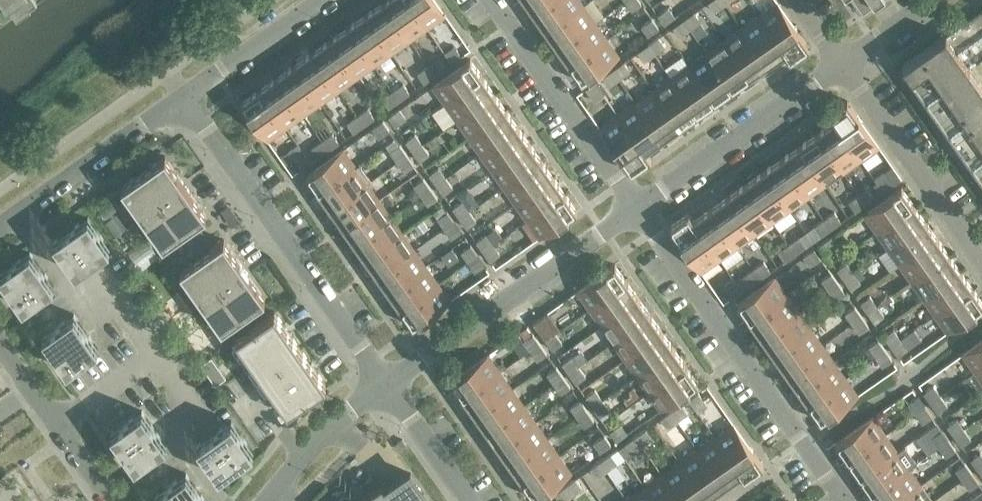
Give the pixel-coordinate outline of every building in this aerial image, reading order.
[(17,17),(37,3),(35,0),(5,0),(17,17)] [(408,0),(387,0),(383,3),(409,40),(427,27),(408,0)] [(435,0),(408,0),(427,27),(445,14),(435,0)] [(534,15),(556,0),(524,0),(534,15)] [(579,0),(556,0),(534,15),(546,32),(583,6),(579,0)] [(639,0),(627,0),(626,1),(632,11),(642,4),(639,0)] [(722,0),(712,0),(708,2),(715,11),(725,4),(722,0)] [(859,11),(875,0),(851,0),(859,11)] [(409,40),(383,3),(366,15),(391,52),(409,40)] [(810,48),(778,3),(760,16),(786,53),(785,53),(790,61),(810,48)] [(595,22),(583,6),(546,32),(558,48),(595,22)] [(666,8),(657,14),(665,24),(674,18),(666,8)] [(700,22),(694,13),(683,20),(690,29),(700,22)] [(391,52),(366,15),(348,28),(374,64),(391,52)] [(786,53),(760,16),(742,28),(768,65),(785,53),(786,53)] [(659,28),(651,18),(642,25),(650,35),(659,28)] [(690,29),(683,20),(673,27),(679,36),(690,29)] [(606,39),(595,22),(558,48),(570,65),(606,39)] [(374,64),(348,28),(330,40),(356,77),(374,64)] [(768,65),(742,28),(724,41),(750,77),(768,65)] [(903,65),(915,82),(958,52),(946,34),(903,65)] [(665,47),(658,37),(648,45),(654,54),(665,47)] [(619,57),(606,39),(570,65),(582,83),(619,57)] [(356,77),(330,40),(313,52),(339,89),(356,77)] [(750,77),(724,41),(707,53),(733,90),(750,77)] [(654,54),(648,45),(638,52),(644,61),(654,54)] [(445,53),(452,63),(461,57),(454,46),(445,53)] [(339,89),(313,52),(295,65),(321,102),(339,89)] [(969,68),(958,52),(915,82),(926,98),(969,68)] [(733,90),(707,53),(689,65),(715,102),(733,90)] [(438,59),(428,66),(435,76),(445,68),(438,59)] [(483,77),(470,59),(433,85),(446,103),(483,77)] [(629,72),(623,62),(613,70),(619,79),(629,72)] [(321,102),(295,65),(277,77),(303,114),(321,102)] [(715,102),(689,65),(671,78),(697,115),(715,102)] [(435,76),(428,66),(418,74),(424,83),(435,76)] [(981,84),(969,68),(926,98),(938,115),(981,84)] [(619,79),(613,70),(602,77),(609,86),(619,79)] [(303,114),(277,77),(260,90),(286,127),(303,114)] [(494,94),(483,77),(446,103),(458,120),(494,94)] [(697,115),(671,78),(654,90),(680,127),(697,115)] [(604,95),(595,82),(586,89),(595,101),(604,95)] [(403,84),(393,91),(399,100),(410,93),(403,84)] [(981,84),(938,115),(949,131),(981,108),(981,86),(981,84)] [(286,127),(260,90),(241,103),(267,140),(286,127)] [(680,127),(654,90),(636,103),(662,140),(680,127)] [(399,100),(393,91),(382,99),(389,108),(399,100)] [(506,110),(494,94),(458,120),(469,136),(506,110)] [(879,146),(848,101),(828,115),(833,123),(835,122),(861,159),(879,146)] [(662,140),(636,103),(618,115),(644,152),(645,151),(662,140)] [(949,131),(961,147),(981,132),(981,108),(949,131)] [(368,109),(357,116),(364,125),(374,118),(368,109)] [(405,121),(398,110),(389,117),(396,127),(405,121)] [(518,127),(506,110),(469,136),(481,153),(518,127)] [(644,152),(618,115),(600,128),(631,173),(651,159),(645,151),(644,152)] [(364,125),(357,116),(347,123),(354,133),(364,125)] [(383,121),(374,127),(381,138),(390,131),(383,121)] [(835,122),(833,123),(817,134),(843,171),(861,159),(835,122)] [(530,144),(518,127),(481,153),(493,170),(530,144)] [(961,147),(973,164),(981,157),(981,132),(961,147)] [(332,134),(322,141),(329,150),(339,143),(332,134)] [(843,171),(817,134),(799,147),(825,183),(843,171)] [(415,135),(406,141),(413,151),(422,145),(415,135)] [(329,150),(322,141),(312,148),(318,158),(329,150)] [(541,160),(530,144),(493,170),(505,186),(541,160)] [(407,155),(400,145),(391,152),(398,162),(407,155)] [(429,154),(422,145),(413,151),(420,161),(429,154)] [(825,183),(799,147),(782,159),(808,196),(825,183)] [(355,167),(343,149),(306,175),(318,193),(355,167)] [(294,159),(302,169),(311,163),(304,152),(294,159)] [(414,165),(407,155),(398,162),(405,171),(414,165)] [(144,171),(164,201),(186,186),(165,156),(144,171)] [(973,164),(981,177),(981,157),(973,164)] [(808,196),(782,159),(764,171),(790,208),(808,196)] [(553,177),(541,160),(505,186),(516,203),(553,177)] [(371,180),(360,164),(355,167),(318,193),(330,209),(367,183),(371,180)] [(439,168),(429,175),(436,184),(446,178),(439,168)] [(122,187),(143,216),(164,201),(144,171),(122,187)] [(790,208),(764,171),(746,184),(772,221),(790,208)] [(875,179),(884,192),(893,185),(884,172),(875,179)] [(565,194),(553,177),(516,203),(528,220),(565,194)] [(452,188),(446,178),(436,184),(443,194),(452,188)] [(430,189),(423,179),(414,185),(421,195),(430,189)] [(379,200),(367,183),(330,209),(342,226),(379,200)] [(772,221),(746,184),(729,196),(755,233),(772,221)] [(186,186),(164,201),(185,230),(207,215),(186,186)] [(870,188),(860,195),(866,204),(876,197),(870,188)] [(914,205),(902,188),(869,211),(880,227),(881,228),(914,205)] [(437,198),(430,189),(421,195),(428,205),(437,198)] [(577,211),(565,194),(528,220),(540,237),(577,211)] [(866,204),(860,195),(849,202),(856,211),(866,204)] [(755,233),(729,196),(711,209),(737,246),(755,233)] [(117,199),(100,210),(106,218),(122,207),(117,199)] [(391,217),(379,200),(342,226),(354,243),(391,217)] [(163,246),(185,230),(164,201),(143,216),(163,246)] [(462,201),(453,208),(460,218),(469,211),(462,201)] [(926,222),(914,205),(881,228),(880,227),(877,230),(889,248),(926,222)] [(737,246),(711,209),(694,220),(693,221),(719,258),(737,246)] [(476,221),(469,211),(460,218),(467,228),(476,221)] [(454,222),(447,212),(438,219),(445,228),(454,222)] [(694,220),(689,213),(669,226),(701,271),(719,258),(693,221),(694,220)] [(834,213),(824,220),(831,229),(841,222),(834,213)] [(114,215),(106,221),(116,236),(124,230),(114,215)] [(110,248),(88,217),(54,241),(76,273),(110,248)] [(402,233),(391,217),(354,243),(365,259),(402,233)] [(424,219),(415,225),(421,234),(430,228),(424,219)] [(831,229),(824,220),(814,227),(820,236),(831,229)] [(461,232),(454,222),(445,228),(452,238),(461,232)] [(938,238),(926,222),(889,248),(901,264),(938,238)] [(200,226),(166,250),(178,266),(211,242),(200,226)] [(414,250),(402,233),(365,259),(377,276),(410,253),(414,250)] [(486,235),(476,241),(483,251),(493,245),(486,235)] [(799,237),(789,245),(795,254),(806,247),(799,237)] [(949,255),(938,238),(901,264),(912,281),(949,255)] [(147,239),(128,252),(142,272),(161,258),(147,239)] [(836,249),(829,239),(820,245),(827,255),(836,249)] [(202,255),(223,284),(245,269),(224,240),(202,255)] [(477,255),(470,245),(461,252),(468,262),(477,255)] [(499,254),(493,245),(483,251),(490,261),(499,254)] [(795,254),(789,245),(779,252),(785,261),(795,254)] [(452,249),(441,257),(449,268),(460,260),(452,249)] [(814,249),(805,256),(812,266),(821,260),(814,249)] [(30,252),(0,273),(0,275),(23,308),(55,286),(30,252)] [(422,269),(410,253),(377,276),(389,293),(422,269)] [(201,299),(223,284),(202,255),(181,270),(201,299)] [(484,265),(477,255),(468,262),(475,272),(484,265)] [(961,272),(949,255),(912,281),(924,298),(961,272)] [(764,262),(754,270),(760,279),(770,271),(764,262)] [(846,263),(837,269),(844,279),(853,273),(846,263)] [(627,282),(615,265),(578,291),(591,308),(627,282)] [(438,283),(426,267),(422,269),(389,293),(401,309),(438,283)] [(245,269),(223,284),(244,314),(265,299),(245,269)] [(760,279),(754,270),(743,277),(750,286),(760,279)] [(973,289),(961,272),(924,298),(936,315),(973,289)] [(860,283),(853,273),(844,279),(851,289),(860,283)] [(838,284),(831,274),(822,280),(829,290),(838,284)] [(787,295),(774,277),(737,303),(750,321),(787,295)] [(724,285),(733,298),(742,291),(734,278),(724,285)] [(639,299),(627,282),(591,308),(602,325),(639,299)] [(450,301),(438,283),(401,309),(413,327),(450,301)] [(201,299),(222,329),(244,314),(223,284),(201,299)] [(845,293),(838,284),(829,290),(836,300),(845,293)] [(973,289),(936,315),(948,332),(981,308),(981,302),(973,289)] [(798,312),(787,295),(750,321),(762,338),(798,312)] [(870,296),(861,303),(868,313),(877,306),(870,296)] [(651,316),(639,299),(602,325),(614,342),(651,316)] [(884,316),(877,306),(868,313),(875,322),(884,316)] [(862,317),(855,307),(846,314),(853,323),(862,317)] [(275,312),(237,339),(288,412),(326,385),(275,312)] [(810,328),(798,312),(762,338),(773,354),(810,328)] [(99,349),(74,314),(43,336),(67,371),(99,349)] [(663,332),(651,316),(614,342),(626,358),(663,332)] [(869,327),(862,317),(853,323),(859,333),(869,327)] [(548,324),(539,330),(546,340),(555,333),(548,324)] [(822,345),(810,328),(773,354),(785,371),(822,345)] [(893,330),(884,336),(891,346),(900,340),(893,330)] [(674,349),(663,332),(626,358),(638,375),(674,349)] [(562,343),(555,333),(546,340),(553,350),(562,343)] [(540,344),(533,334),(524,341),(531,350),(540,344)] [(885,350),(878,340),(869,347),(876,357),(885,350)] [(907,349),(900,340),(891,346),(898,356),(907,349)] [(963,353),(976,371),(981,366),(981,340),(963,353)] [(547,354),(540,344),(531,350),(538,360),(547,354)] [(834,362),(822,345),(785,371),(797,388),(834,362)] [(686,366),(674,349),(638,375),(649,392),(686,366)] [(892,360),(885,350),(876,357),(883,366),(892,360)] [(500,372),(488,355),(451,380),(463,398),(500,372)] [(202,363),(201,364),(216,384),(217,384),(226,377),(212,356),(202,363)] [(572,357),(562,363),(569,373),(578,367),(572,357)] [(845,378),(834,362),(797,388),(808,404),(845,378)] [(699,383),(686,366),(649,392),(662,409),(699,383)] [(585,377),(578,367),(569,373),(576,383),(585,377)] [(563,377),(556,368),(547,374),(554,384),(563,377)] [(512,389),(500,372),(463,398),(475,415),(512,389)] [(570,387),(563,377),(554,384),(561,394),(570,387)] [(858,396),(845,378),(808,404),(821,422),(858,396)] [(933,386),(924,393),(931,402),(940,396),(933,386)] [(524,405),(512,389),(475,415),(487,431),(524,405)] [(595,390),(586,397),(593,407),(602,400),(595,390)] [(703,400),(698,393),(689,399),(694,406),(703,400)] [(947,406),(940,396),(931,402),(938,412),(947,406)] [(925,407),(918,397),(909,403),(916,413),(925,407)] [(609,410),(602,400),(593,407),(600,416),(609,410)] [(694,406),(698,412),(707,405),(703,400),(694,406)] [(587,411),(580,401),(571,407),(578,417),(587,411)] [(688,413),(681,404),(671,412),(678,421),(688,413)] [(535,422),(524,405),(487,431),(498,448),(535,422)] [(932,416),(925,407),(916,413),(923,423),(932,416)] [(167,446),(142,411),(111,433),(135,468),(167,446)] [(594,421),(587,411),(578,417),(585,427),(594,421)] [(678,421),(671,412),(661,419),(667,428),(678,421)] [(885,435),(873,417),(836,443),(848,461),(885,435)] [(957,420),(948,426),(954,436),(964,429),(957,420)] [(254,452),(232,421),(197,445),(219,477),(254,452)] [(547,439),(535,422),(498,448),(510,465),(547,439)] [(619,424),(610,430),(617,441),(626,434),(619,424)] [(764,466),(734,424),(716,437),(742,474),(741,475),(744,480),(764,466)] [(653,438),(646,429),(636,436),(642,446),(653,438)] [(970,439),(964,429),(954,436),(961,446),(970,439)] [(948,440),(942,430),(932,437),(939,446),(948,440)] [(611,445),(604,435),(595,441),(602,451),(611,445)] [(897,451),(885,435),(848,461),(860,477),(897,451)] [(642,446),(636,436),(626,444),(632,453),(642,446)] [(742,474),(716,437),(698,450),(724,487),(741,475),(742,474)] [(559,455),(547,439),(510,465),(522,481),(559,455)] [(955,450),(948,440),(939,446),(946,456),(955,450)] [(724,487),(698,450),(680,462),(706,499),(724,487)] [(909,468),(897,451),(860,477),(872,494),(909,468)] [(971,459),(978,469),(981,466),(981,455),(980,453),(971,459)] [(617,463),(611,454),(601,461),(607,470),(617,463)] [(571,473),(559,455),(522,481),(534,499),(571,473)] [(607,470),(601,461),(590,469),(597,478),(607,470)] [(680,462),(663,475),(681,500),(703,500),(706,499),(680,462)] [(972,473),(965,464),(956,470),(963,480),(972,473)] [(909,468),(872,494),(877,500),(897,500),(920,485),(909,468)] [(186,473),(155,495),(159,500),(206,500),(186,473)] [(411,473),(383,493),(381,489),(364,500),(430,500),(411,473)] [(979,483),(972,473),(963,480),(970,490),(979,483)] [(663,475),(645,487),(655,500),(681,500),(663,475)] [(582,488),(575,479),(565,486),(572,495),(582,488)] [(920,485),(897,500),(932,500),(920,485)] [(565,486),(555,493),(560,500),(564,500),(572,495),(565,486)] [(645,487),(627,499),(628,500),(655,500),(645,487)]
